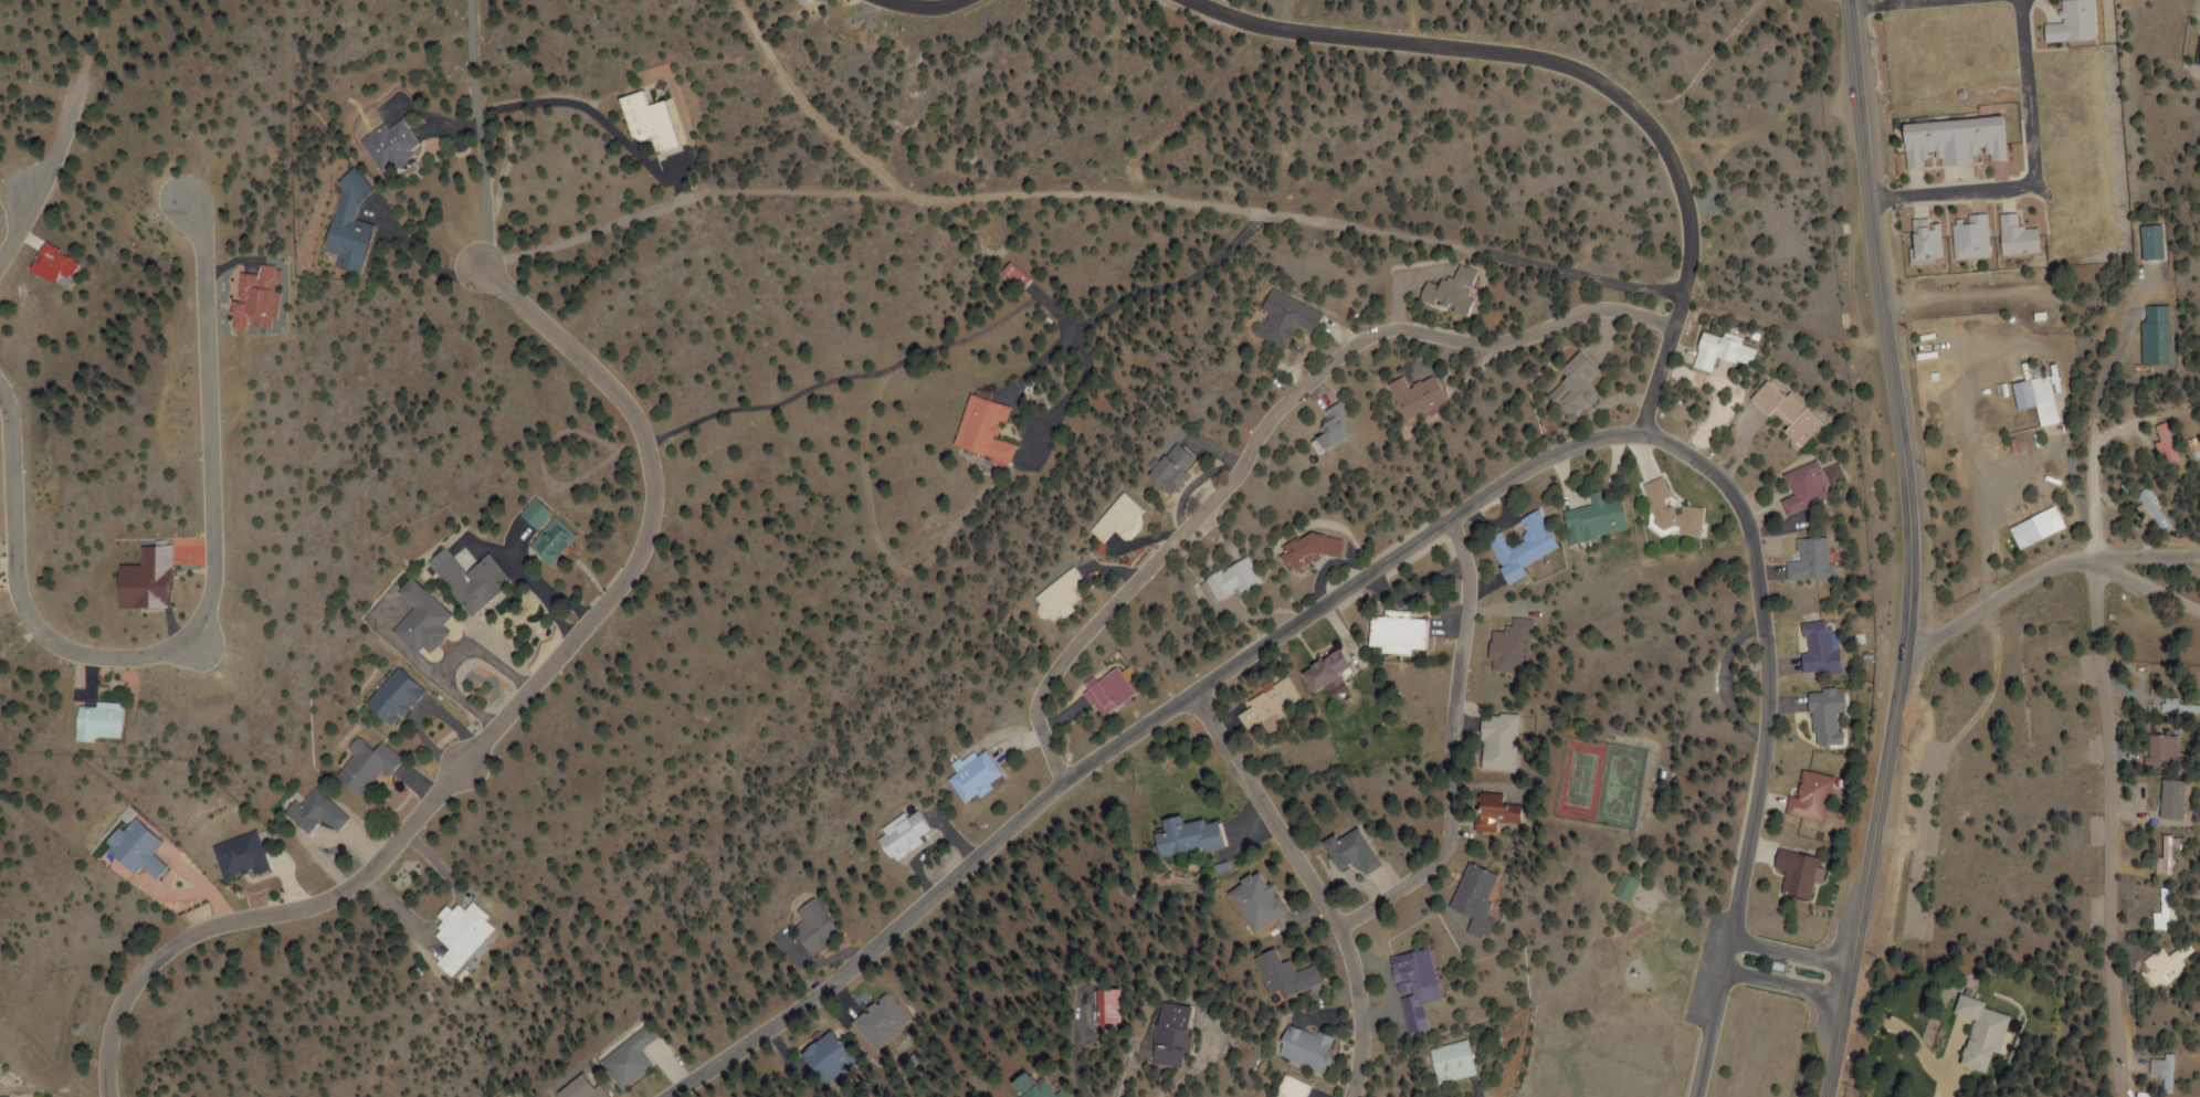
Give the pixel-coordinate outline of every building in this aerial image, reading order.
[(2062,24),(2044,25),(2045,44),(2096,41),(2094,0),(2080,0),(2061,1),(2062,24)] [(616,97),(627,144),(647,139),(652,160),(680,154),(668,100),(646,105),(642,91),(616,97)] [(1904,170),(1928,168),(1926,154),(1936,153),(1937,167),(2006,160),(2002,116),(1899,126),(1904,170)] [(357,144),(376,173),(415,148),(395,119),(357,144)] [(319,264),(357,273),(370,225),(355,221),(366,180),(343,174),(319,264)] [(1989,259),(1987,215),(1968,216),(1969,225),(1951,226),(1952,260),(1989,259)] [(1999,255),(2038,255),(2038,228),(2017,228),(2017,215),(1999,215),(1999,255)] [(1910,260),(1940,259),(1939,225),(1928,225),(1928,220),(1909,220),(1910,260)] [(2138,261),(2160,261),(2159,227),(2137,227),(2138,261)] [(1026,283),(1007,262),(997,272),(1017,292),(1026,283)] [(1415,303),(1463,317),(1476,273),(1454,267),(1448,287),(1422,280),(1415,303)] [(1296,327),(1312,335),(1322,314),(1271,289),(1261,311),(1268,314),(1256,339),(1284,352),(1296,327)] [(2167,307),(2140,307),(2140,367),(2167,367),(2167,307)] [(1710,374),(1713,360),(1749,368),(1754,347),(1699,334),(1691,370),(1710,374)] [(1557,372),(1564,380),(1546,395),(1568,420),(1596,396),(1586,384),(1598,373),(1580,352),(1557,372)] [(1445,403),(1433,377),(1407,389),(1401,377),(1385,385),(1403,423),(1445,403)] [(2058,425),(2051,378),(2011,384),(2015,411),(2035,408),(2038,428),(2058,425)] [(1821,428),(1788,393),(1781,400),(1765,383),(1749,398),(1797,450),(1821,428)] [(1009,409),(969,395),(951,447),(1007,466),(1014,446),(998,441),(1009,409)] [(1324,411),(1329,422),(1319,427),(1323,435),(1311,442),(1317,454),(1348,439),(1341,424),(1351,419),(1343,403),(1324,411)] [(2177,463),(2164,424),(2151,428),(2163,467),(2177,463)] [(1193,465),(1175,444),(1142,471),(1160,493),(1193,465)] [(1785,518),(1830,498),(1814,461),(1781,476),(1791,498),(1778,503),(1785,518)] [(1700,538),(1701,509),(1664,507),(1666,483),(1651,482),(1648,535),(1700,538)] [(1624,531),(1616,499),(1604,502),(1601,491),(1586,495),(1589,506),(1560,514),(1568,545),(1624,531)] [(2172,525),(2142,491),(2133,500),(2163,533),(2172,525)] [(1126,539),(1141,506),(1114,494),(1094,536),(1104,540),(1109,532),(1126,539)] [(1516,520),(1525,541),(1506,549),(1499,534),(1484,540),(1503,585),(1523,577),(1518,566),(1553,551),(1537,511),(1516,520)] [(546,565),(573,537),(553,518),(526,547),(546,565)] [(1341,551),(1334,530),(1274,552),(1282,573),(1341,551)] [(1795,540),(1796,563),(1783,563),(1784,580),(1832,579),(1832,563),(1827,563),(1826,539),(1795,540)] [(488,555),(464,573),(446,549),(428,562),(467,615),(509,584),(488,555)] [(1243,556),(1200,580),(1213,603),(1256,579),(1243,556)] [(1034,595),(1052,623),(1073,610),(1070,604),(1078,599),(1072,589),(1083,582),(1074,569),(1034,595)] [(416,655),(423,648),(430,654),(449,633),(442,628),(453,616),(413,580),(399,595),(414,608),(392,633),(416,655)] [(1408,612),(1380,610),(1379,616),(1368,616),(1366,648),(1377,649),(1376,654),(1409,656),(1409,651),(1423,651),(1425,619),(1408,618),(1408,612)] [(1798,623),(1800,653),(1799,653),(1800,675),(1838,673),(1837,648),(1829,649),(1828,622),(1798,623)] [(1342,682),(1338,674),(1348,669),(1339,650),(1297,669),(1308,692),(1323,685),(1325,690),(1342,682)] [(366,704),(391,729),(426,694),(401,669),(366,704)] [(1135,694),(1117,669),(1083,693),(1101,719),(1135,694)] [(1248,734),(1301,704),(1286,678),(1233,709),(1248,734)] [(1842,692),(1807,692),(1808,734),(1814,734),(1814,746),(1837,746),(1837,713),(1842,713),(1842,692)] [(2160,701),(2160,715),(2198,715),(2198,705),(2177,705),(2177,701),(2160,701)] [(104,735),(130,735),(130,705),(84,705),(84,743),(104,743),(104,735)] [(1518,715),(1481,715),(1480,773),(1517,774),(1518,715)] [(2175,736),(2144,736),(2144,769),(2175,769),(2175,736)] [(354,756),(334,778),(358,799),(382,772),(388,777),(402,760),(382,743),(374,752),(358,738),(347,750),(354,756)] [(962,804),(1004,780),(988,753),(946,777),(962,804)] [(1833,778),(1800,772),(1795,799),(1787,798),(1784,816),(1824,824),(1833,778)] [(286,816),(306,835),(320,820),(333,833),(347,820),(314,787),(286,816)] [(1521,806),(1505,806),(1505,794),(1475,794),(1474,832),(1496,833),(1496,824),(1520,825),(1521,806)] [(917,839),(929,830),(914,809),(873,837),(891,865),(921,844),(917,839)] [(1214,818),(1180,826),(1177,816),(1159,820),(1162,834),(1150,837),(1155,858),(1199,848),(1200,854),(1221,849),(1214,818)] [(151,880),(167,866),(163,862),(176,851),(168,842),(163,846),(137,817),(104,847),(130,876),(139,867),(151,880)] [(1381,867),(1358,827),(1322,847),(1337,873),(1356,862),(1364,876),(1381,867)] [(248,872),(249,876),(268,871),(258,834),(211,846),(220,880),(248,872)] [(1780,895),(1809,902),(1818,859),(1777,850),(1772,871),(1785,874),(1780,895)] [(1448,911),(1471,920),(1465,933),(1487,942),(1495,921),(1485,917),(1490,904),(1486,903),(1496,876),(1466,864),(1448,911)] [(1225,894),(1254,935),(1287,913),(1258,871),(1225,894)] [(1633,891),(1638,885),(1625,875),(1619,884),(1626,889),(1623,894),(1629,898),(1634,891),(1633,891)] [(838,935),(812,899),(794,912),(802,923),(790,932),(807,957),(838,935)] [(498,929),(473,904),(465,912),(457,904),(450,911),(445,907),(434,918),(440,924),(429,934),(446,951),(433,964),(448,979),(498,929)] [(2160,949),(2142,963),(2148,971),(2142,976),(2154,993),(2184,970),(2178,962),(2191,953),(2184,944),(2166,957),(2160,949)] [(1321,984),(1315,967),(1295,974),(1291,961),(1280,965),(1275,950),(1255,957),(1271,1002),(1321,984)] [(1439,1001),(1429,950),(1390,958),(1405,1034),(1427,1030),(1422,1004),(1439,1001)] [(1121,1025),(1121,990),(1095,990),(1095,1025),(1121,1025)] [(853,1026),(880,1054),(914,1022),(887,994),(853,1026)] [(1999,1053),(2009,1017),(1981,1010),(1983,1004),(1955,996),(1950,1016),(1970,1021),(1957,1067),(1985,1075),(1991,1051),(1999,1053)] [(1150,1065),(1180,1069),(1182,1055),(1187,1056),(1193,1008),(1158,1003),(1150,1065)] [(1333,1040),(1286,1025),(1276,1057),(1322,1072),(1333,1040)] [(653,1068),(640,1051),(655,1040),(646,1028),(599,1063),(620,1092),(653,1068)] [(826,1088),(856,1061),(828,1031),(799,1058),(826,1088)] [(1436,1086),(1475,1076),(1466,1041),(1427,1051),(1436,1086)] [(2172,1055),(2163,1055),(2163,1061),(2150,1061),(2150,1079),(2162,1079),(2161,1094),(2172,1095),(2172,1055)] [(1031,1087),(1020,1072),(1005,1084),(1014,1096),(1064,1096),(1059,1091),(1053,1096),(1040,1080),(1031,1087)] [(599,1084),(592,1088),(582,1074),(554,1093),(557,1096),(608,1096),(599,1084)] [(1311,1087),(1281,1074),(1271,1096),(1307,1096),(1311,1087)]
